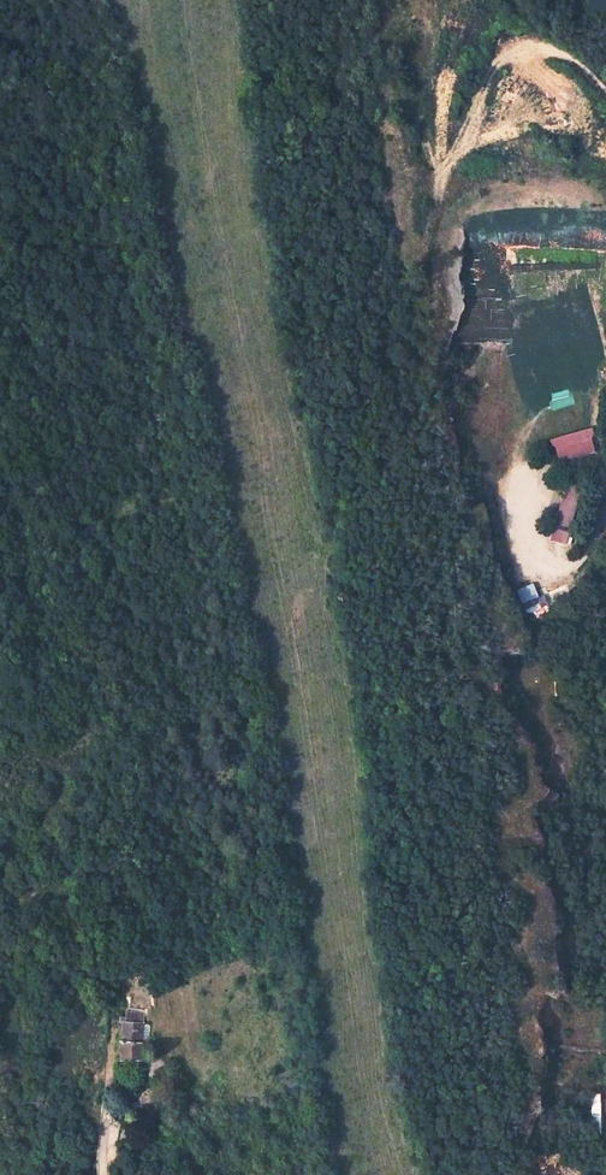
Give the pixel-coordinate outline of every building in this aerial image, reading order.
[(585,427),(547,437),(553,462),(591,452),(585,427)] [(582,489),(563,483),(545,539),(564,545),(582,489)] [(555,588),(511,605),(520,628),(564,611),(555,588)] [(152,971),(152,954),(142,954),(141,974),(152,971)] [(143,1041),(146,1007),(131,1006),(131,1014),(130,1017),(126,1017),(126,1031),(126,1052),(135,1053),(135,1059),(144,1058),(143,1041)] [(599,1136),(600,1106),(585,1106),(584,1135),(599,1136)]
